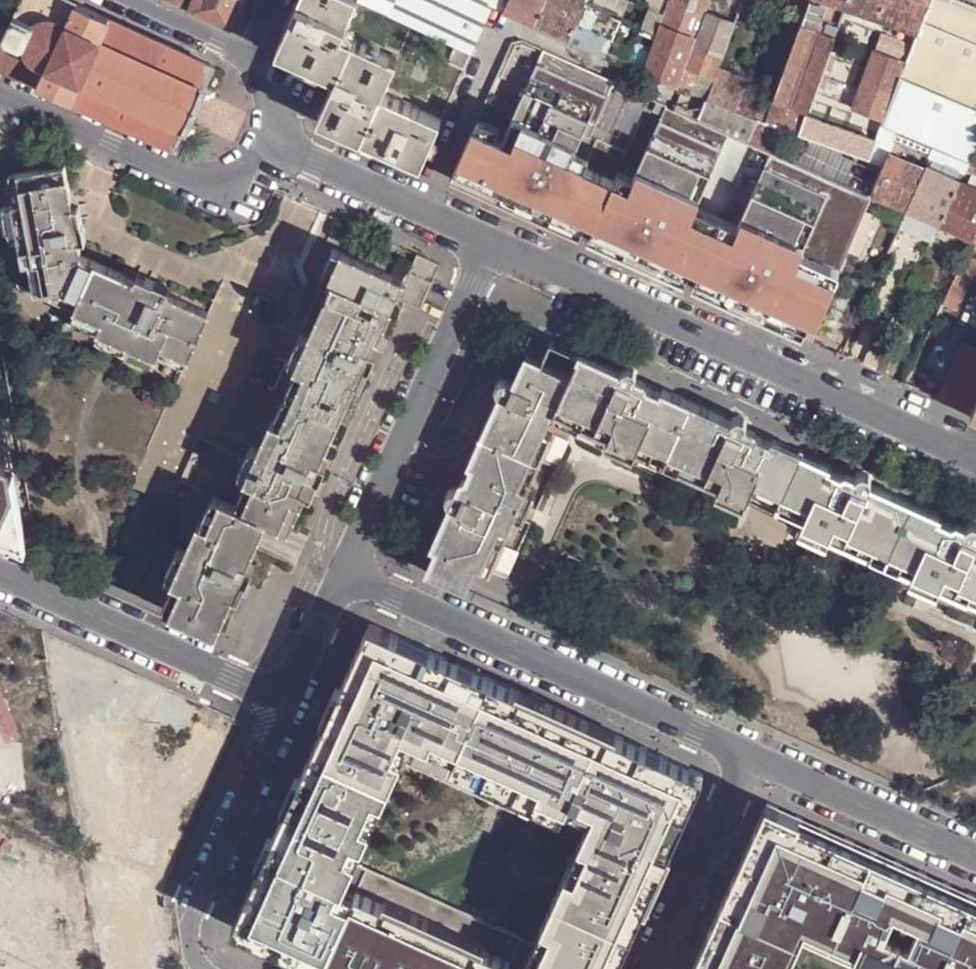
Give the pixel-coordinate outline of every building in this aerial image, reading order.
[(37,26),(41,21),(50,18),(58,19),(69,23),(78,5),(67,0),(22,0),(15,16),(37,26)] [(244,0),(194,0),(192,5),(189,11),(231,30),(244,0)] [(358,1),(356,0),(300,0),(298,4),(347,26),(358,1)] [(358,1),(388,14),(394,0),(356,0),(358,1)] [(492,4),(504,9),(507,0),(394,0),(388,14),(456,44),(471,52),(492,4)] [(545,0),(507,0),(504,9),(505,10),(535,23),(545,0)] [(535,23),(569,38),(586,0),(545,0),(535,23)] [(569,38),(604,53),(619,17),(626,0),(586,0),(569,38)] [(654,9),(664,14),(669,0),(657,0),(654,9)] [(704,11),(708,0),(669,0),(664,14),(661,23),(694,39),(704,11)] [(808,9),(811,0),(785,0),(808,9)] [(825,0),(811,0),(808,9),(806,15),(820,21),(828,1),(825,0)] [(929,0),(848,0),(846,7),(917,32),(929,0)] [(917,32),(912,46),(906,62),(885,119),(880,132),(876,141),(870,158),(886,163),(891,152),(896,141),(929,156),(935,145),(967,158),(973,160),(975,152),(975,5),(963,0),(929,0),(917,32)] [(277,50),(335,77),(316,118),(363,139),(383,93),(398,58),(391,55),(343,34),(347,26),(298,4),(277,50)] [(205,85),(101,37),(109,19),(78,5),(69,23),(58,19),(50,18),(41,21),(37,26),(15,16),(7,34),(28,43),(30,52),(34,61),(38,64),(48,69),(40,87),(72,101),(80,83),(185,131),(205,85)] [(654,9),(647,6),(640,25),(647,29),(645,33),(655,37),(661,23),(664,14),(654,9)] [(736,21),(704,11),(694,39),(685,65),(699,72),(715,78),(717,74),(733,28),(736,21)] [(775,101),(808,112),(809,110),(818,82),(821,77),(826,62),(839,27),(831,24),(820,21),(806,15),(775,101)] [(637,43),(632,40),(631,39),(630,38),(629,37),(629,36),(630,34),(630,33),(637,24),(619,17),(604,53),(628,64),(637,43)] [(205,85),(215,67),(109,19),(101,37),(205,85)] [(643,71),(677,86),(685,65),(694,39),(661,23),(655,37),(651,48),(643,71)] [(746,32),(733,28),(717,74),(729,79),(746,32)] [(38,64),(34,61),(30,52),(28,43),(7,34),(1,46),(0,47),(0,69),(40,87),(48,69),(38,64)] [(881,35),(875,51),(906,62),(912,46),(881,35)] [(810,138),(798,166),(668,107),(669,105),(524,39),(512,41),(451,178),(810,339),(849,250),(866,210),(873,194),(886,163),(870,158),(810,138)] [(637,43),(628,64),(643,71),(651,48),(637,43)] [(463,69),(471,52),(456,44),(448,62),(463,69)] [(854,108),(885,119),(906,62),(875,51),(854,108)] [(834,65),(826,62),(821,77),(829,80),(834,65)] [(685,65),(677,86),(681,88),(691,92),(699,72),(685,65)] [(715,78),(699,72),(691,92),(698,95),(706,99),(707,99),(710,90),(715,78)] [(737,111),(745,88),(746,86),(729,79),(717,74),(715,78),(710,90),(707,99),(737,111)] [(818,82),(809,110),(825,115),(834,88),(818,82)] [(177,149),(185,131),(80,83),(72,101),(177,149)] [(745,88),(737,111),(758,120),(767,123),(775,101),(745,88)] [(422,165),(442,119),(383,93),(363,139),(422,165)] [(706,99),(698,118),(749,141),(758,120),(737,111),(707,99),(706,99)] [(758,120),(749,141),(774,152),(776,153),(777,154),(787,131),(799,134),(806,117),(808,112),(775,101),(767,123),(758,120)] [(673,107),(692,115),(694,111),(675,102),(673,107)] [(850,122),(880,132),(885,119),(854,108),(850,122)] [(870,158),(876,141),(838,127),(827,124),(806,117),(799,134),(810,138),(870,158)] [(908,210),(927,169),(891,152),(886,163),(873,194),(908,210)] [(967,158),(963,167),(966,167),(965,169),(968,171),(973,160),(967,158)] [(968,171),(975,174),(975,161),(973,160),(968,171)] [(960,180),(928,166),(927,169),(908,210),(940,224),(960,180)] [(66,169),(19,176),(24,206),(15,207),(13,208),(18,239),(10,240),(15,270),(31,267),(39,266),(44,296),(47,295),(63,293),(79,302),(76,311),(72,320),(73,320),(78,310),(96,266),(81,259),(79,244),(81,243),(83,242),(84,240),(85,238),(85,234),(84,232),(83,230),(82,229),(78,228),(76,228),(73,210),(66,169)] [(19,176),(10,178),(15,207),(24,206),(19,176)] [(972,239),(975,231),(975,229),(975,187),(960,180),(940,224),(972,239)] [(13,208),(5,209),(10,240),(18,239),(13,208)] [(866,210),(849,250),(861,256),(875,220),(871,219),(873,214),(866,210)] [(972,239),(940,224),(937,231),(970,245),(972,239)] [(902,256),(912,234),(900,228),(899,231),(890,250),(902,256)] [(321,458),(319,457),(364,359),(370,359),(372,358),(373,357),(374,355),(375,353),(375,350),(374,348),(373,346),(370,345),(376,332),(379,333),(397,294),(420,306),(441,261),(418,251),(409,271),(408,270),(405,277),(334,246),(322,274),(326,276),(275,387),(286,393),(274,419),(272,419),(259,447),(246,476),(256,480),(243,507),(234,503),(218,497),(206,524),(198,521),(195,519),(181,549),(169,577),(172,578),(179,582),(167,609),(213,630),(231,591),(239,574),(242,575),(244,574),(246,574),(248,572),(249,570),(250,567),(249,564),(248,562),(247,561),(245,560),(264,517),(287,528),(305,489),(313,471),(315,471),(318,471),(320,470),(322,468),(323,465),(323,462),(322,460),(321,458)] [(944,302),(956,307),(975,263),(975,256),(967,252),(944,302)] [(31,267),(36,297),(44,296),(39,266),(31,267)] [(105,321),(101,332),(129,344),(157,356),(159,353),(162,345),(189,357),(208,312),(167,295),(167,292),(167,290),(166,287),(163,285),(162,284),(160,284),(158,284),(156,284),(154,286),(153,287),(151,289),(135,282),(96,266),(78,310),(105,321)] [(138,275),(135,282),(151,289),(154,282),(138,275)] [(63,293),(47,295),(76,311),(79,302),(63,293)] [(78,310),(73,320),(101,332),(105,321),(78,310)] [(538,332),(520,324),(512,342),(530,351),(538,332)] [(101,332),(98,339),(126,351),(129,344),(101,332)] [(873,368),(886,342),(876,337),(864,364),(873,368)] [(552,339),(542,361),(571,374),(581,351),(552,339)] [(975,364),(975,346),(963,340),(937,397),(957,406),(975,364)] [(892,344),(886,342),(873,368),(880,371),(892,344)] [(189,357),(162,345),(159,353),(187,364),(189,357)] [(733,417),(732,420),(662,388),(660,392),(647,386),(645,381),(635,376),(635,374),(635,372),(635,370),(634,368),(632,366),(629,366),(626,366),(623,367),(622,368),(621,370),(581,351),(571,374),(554,411),(608,435),(605,443),(633,456),(636,448),(718,485),(715,493),(743,506),(750,491),(773,438),(772,438),(770,442),(757,436),(755,431),(745,426),(746,423),(745,420),(745,419),(744,418),(742,417),(740,416),(737,416),(735,416),(733,417)] [(514,382),(507,379),(506,378),(504,378),(501,378),(498,380),(496,384),(496,386),(497,389),(498,391),(499,392),(501,393),(482,434),(541,461),(554,434),(545,430),(551,417),(556,416),(554,411),(571,374),(542,361),(527,354),(514,382)] [(975,397),(975,364),(957,406),(969,411),(975,397)] [(541,461),(482,434),(470,462),(474,464),(467,478),(462,480),(458,488),(455,488),(453,488),(451,489),(449,490),(447,492),(447,495),(447,498),(448,501),(449,502),(451,503),(433,544),(437,546),(477,564),(491,571),(516,516),(524,520),(536,492),(528,489),(541,461)] [(27,546),(9,443),(0,438),(0,533),(27,546)] [(773,438),(750,491),(805,516),(828,463),(773,438)] [(250,443),(237,471),(246,476),(259,447),(250,443)] [(199,460),(195,481),(224,486),(228,466),(199,460)] [(830,464),(828,463),(805,516),(798,531),(825,543),(829,535),(885,561),(912,502),(871,483),(872,480),(872,478),(871,476),(869,474),(867,473),(865,472),(862,472),(860,473),(859,474),(858,477),(847,472),(842,474),(828,468),(830,464)] [(320,474),(313,471),(305,489),(312,492),(320,474)] [(246,476),(234,503),(243,507),(256,480),(246,476)] [(211,493),(198,521),(206,524),(218,497),(211,493)] [(885,561),(912,573),(909,581),(936,594),(940,586),(975,602),(975,522),(974,522),(971,523),(969,523),(968,525),(966,527),(956,522),(951,524),(938,518),(939,514),(912,502),(885,561)] [(181,549),(173,546),(161,573),(169,577),(181,549)] [(437,546),(426,571),(466,589),(477,564),(437,546)] [(246,577),(239,574),(231,591),(238,595),(246,577)] [(179,582),(172,578),(159,606),(167,609),(179,582)] [(368,623),(311,749),(389,784),(400,758),(580,838),(535,942),(366,867),(321,966),(327,968),(614,968),(643,906),(646,907),(671,851),(668,850),(697,780),(700,773),(693,769),(615,734),(616,731),(503,680),(502,682),(368,623)] [(355,861),(389,784),(311,749),(232,927),(257,938),(321,966),(366,867),(355,861)] [(766,802),(690,968),(784,968),(798,937),(869,968),(975,968),(975,896),(766,802)]
